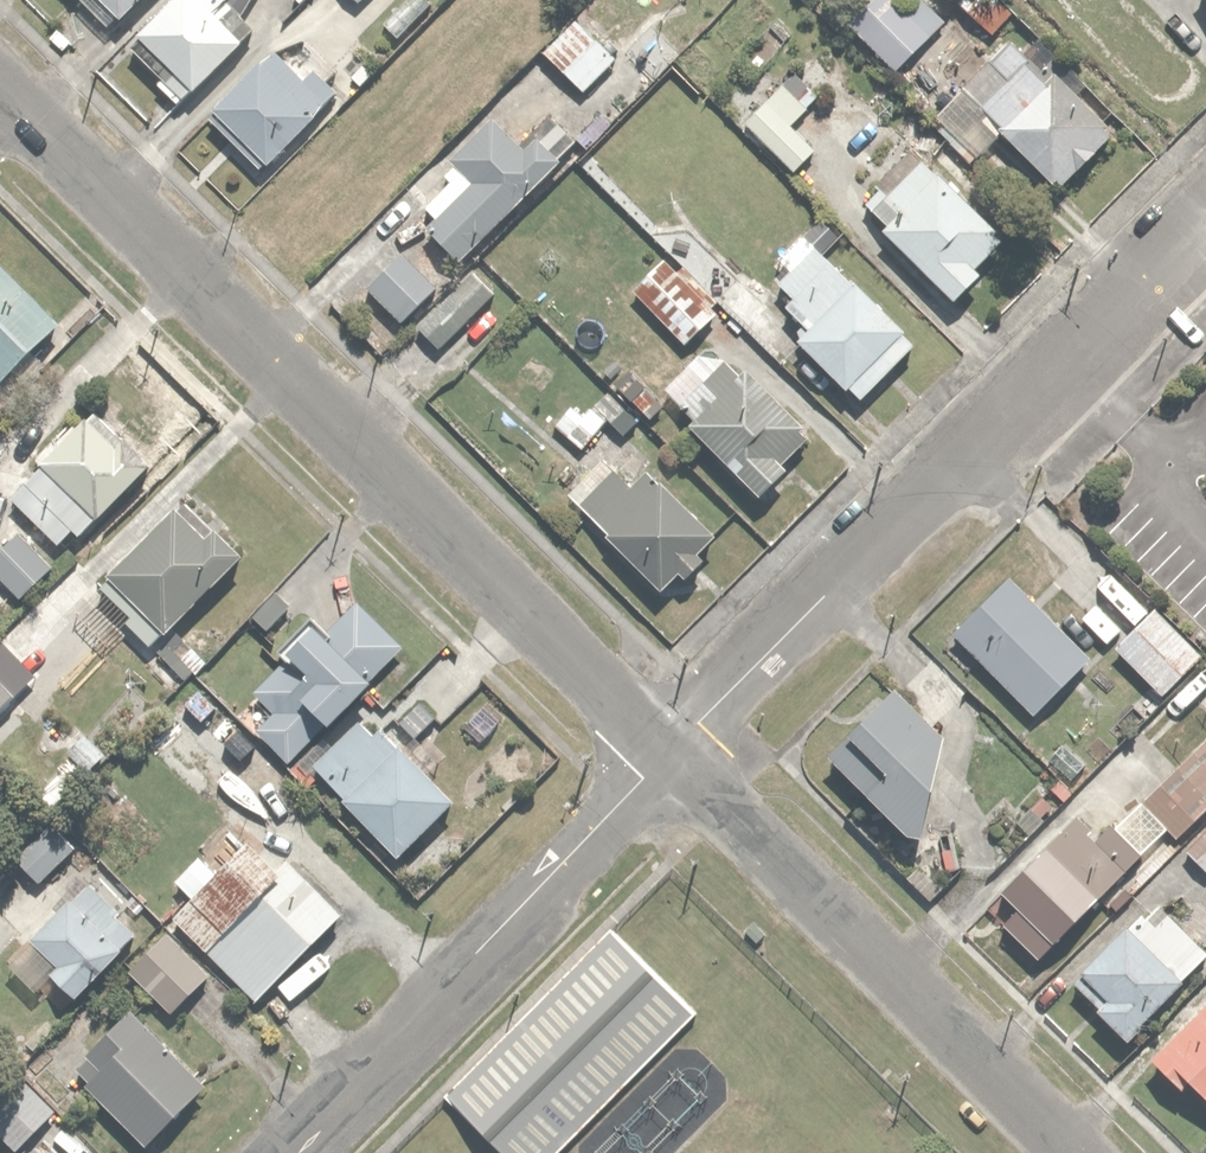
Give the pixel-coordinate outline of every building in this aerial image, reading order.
[(104,18),(111,11),(118,18),(136,0),(86,0),(104,18)] [(136,29),(140,33),(129,44),(159,76),(156,78),(173,96),(241,32),(211,0),(167,0),(136,29)] [(381,21),(403,40),(439,0),(399,0),(381,21)] [(847,24),(899,69),(928,35),(887,0),(868,0),(847,24)] [(959,3),(992,33),(1014,9),(1004,0),(962,0),(959,3)] [(614,56),(575,14),(543,44),(582,86),(614,56)] [(1013,30),(961,83),(1064,184),(1116,131),(1013,30)] [(273,41),(204,109),(257,163),(327,95),(273,41)] [(781,79),(743,117),(793,167),(831,130),(781,79)] [(428,222),(464,256),(575,140),(546,112),(520,139),(491,111),(449,155),(453,159),(442,171),(449,178),(423,205),(434,216),(428,222)] [(877,189),(865,201),(886,222),(881,226),(952,300),(987,266),(982,261),(1008,237),(942,169),(936,175),(910,148),(873,184),(877,189)] [(914,339),(816,238),(775,277),(791,294),(783,302),(805,324),(796,333),(856,395),(914,339)] [(401,249),(367,283),(400,316),(434,281),(401,249)] [(665,253),(632,287),(689,342),(722,307),(665,253)] [(0,256),(0,367),(55,313),(0,256)] [(474,267),(419,322),(440,343),(495,289),(474,267)] [(818,433),(732,354),(717,370),(699,353),(659,397),(763,493),(818,433)] [(658,390),(631,362),(613,380),(639,408),(658,390)] [(9,398),(0,389),(0,406),(9,398)] [(99,399),(10,493),(61,541),(75,526),(81,532),(156,453),(99,399)] [(603,463),(573,491),(660,585),(677,569),(684,576),(706,555),(700,549),(719,531),(653,460),(631,480),(617,465),(610,471),(603,463)] [(180,501),(110,568),(114,572),(101,584),(129,614),(125,617),(146,640),(241,549),(217,524),(209,531),(180,501)] [(18,526),(0,543),(0,568),(19,589),(50,560),(18,526)] [(1012,571),(954,626),(1037,713),(1095,658),(1012,571)] [(285,660),(252,690),(271,711),(253,727),(285,762),(408,649),(358,594),(326,623),(318,613),(276,651),(285,660)] [(1154,601),(1112,642),(1161,691),(1203,650),(1154,601)] [(859,714),(826,746),(912,831),(929,777),(942,725),(897,679),(859,714)] [(364,714),(314,761),(396,849),(451,798),(400,743),(395,747),(364,714)] [(80,729),(63,747),(90,772),(106,754),(80,729)] [(998,884),(1018,904),(1002,919),(1039,957),(1170,830),(1173,833),(1205,800),(1205,729),(1110,823),(1106,819),(1090,834),(1070,814),(998,884)] [(67,760),(36,792),(50,805),(80,772),(67,760)] [(33,835),(17,851),(45,879),(80,844),(53,816),(33,835)] [(1183,846),(1205,867),(1205,821),(1183,846)] [(194,893),(173,913),(257,998),(341,914),(252,826),(233,845),(219,830),(175,874),(194,893)] [(87,872),(31,929),(62,959),(51,971),(74,994),(141,926),(87,872)] [(1072,976),(1126,1033),(1205,958),(1205,948),(1157,896),(1072,976)] [(608,926),(445,1090),(509,1152),(559,1152),(697,1015),(608,926)] [(168,928),(129,967),(172,1009),(211,970),(168,928)] [(1150,1052),(1183,1082),(1188,1078),(1205,1094),(1205,991),(1150,1052)] [(205,1079),(131,1005),(71,1066),(145,1140),(205,1079)] [(0,1093),(0,1129),(16,1145),(54,1107),(21,1073),(0,1093)] [(38,1137),(23,1152),(53,1152),(38,1137)]
